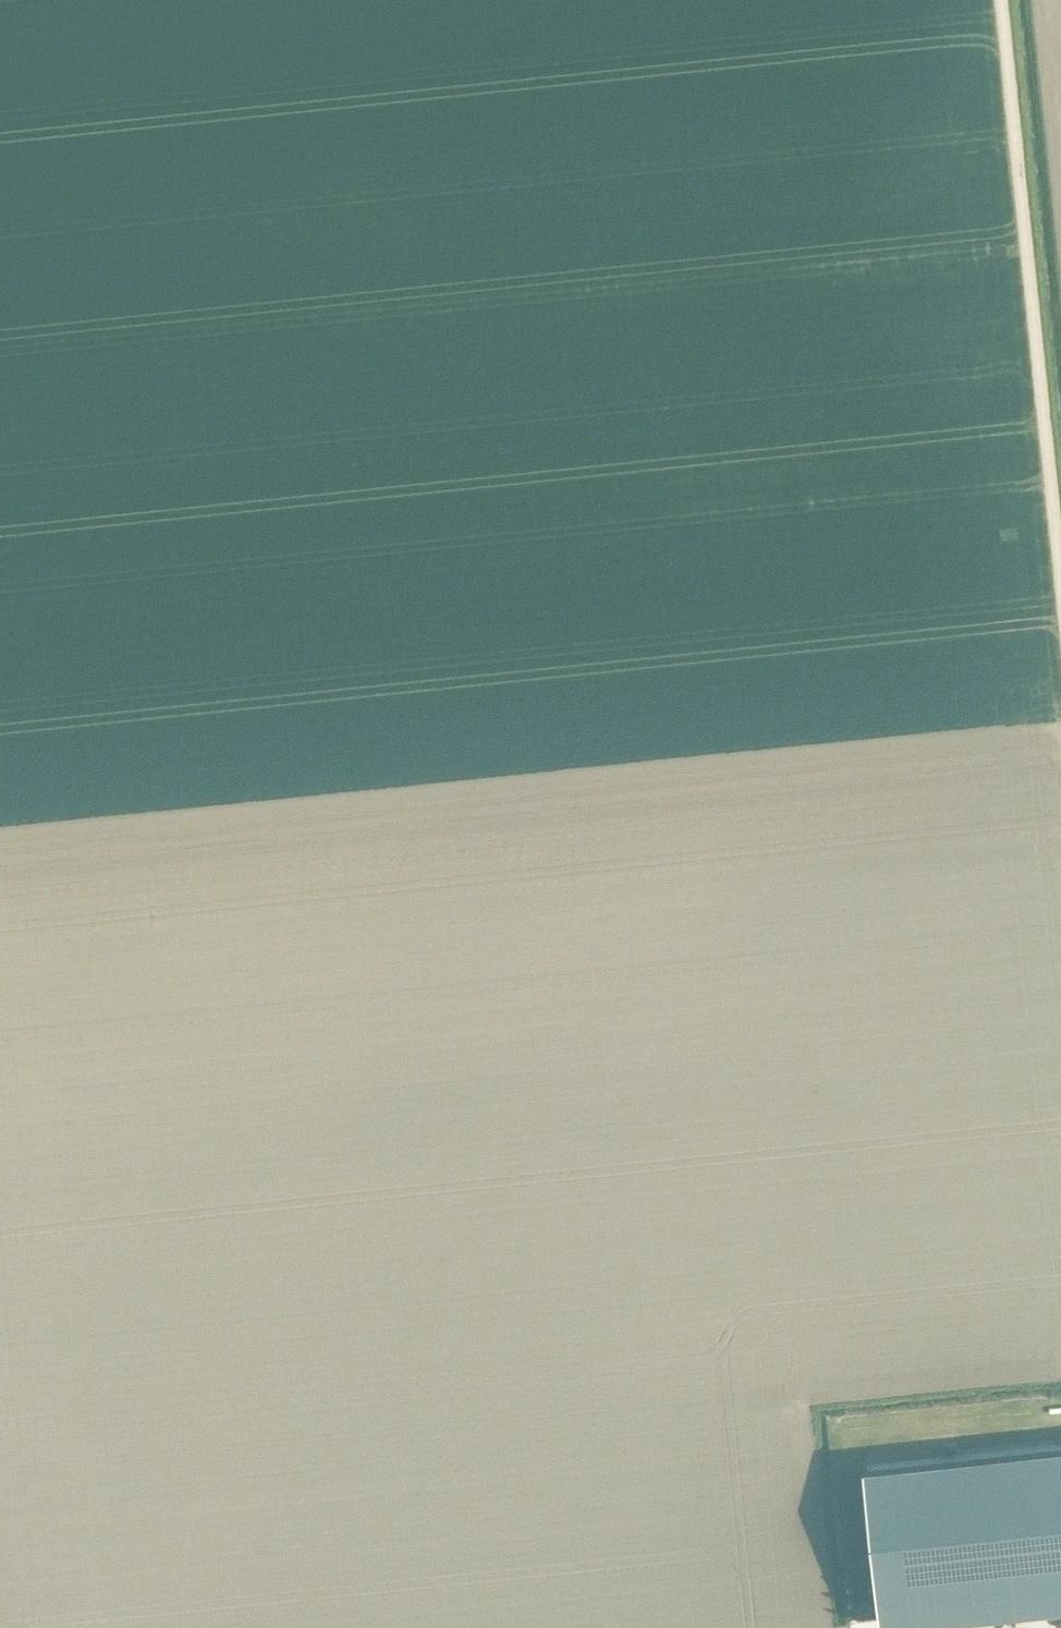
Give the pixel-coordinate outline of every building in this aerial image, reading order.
[(866,1468),(882,1621),(944,1614),(942,1595),(1060,1582),(1060,1447),(866,1468)]
